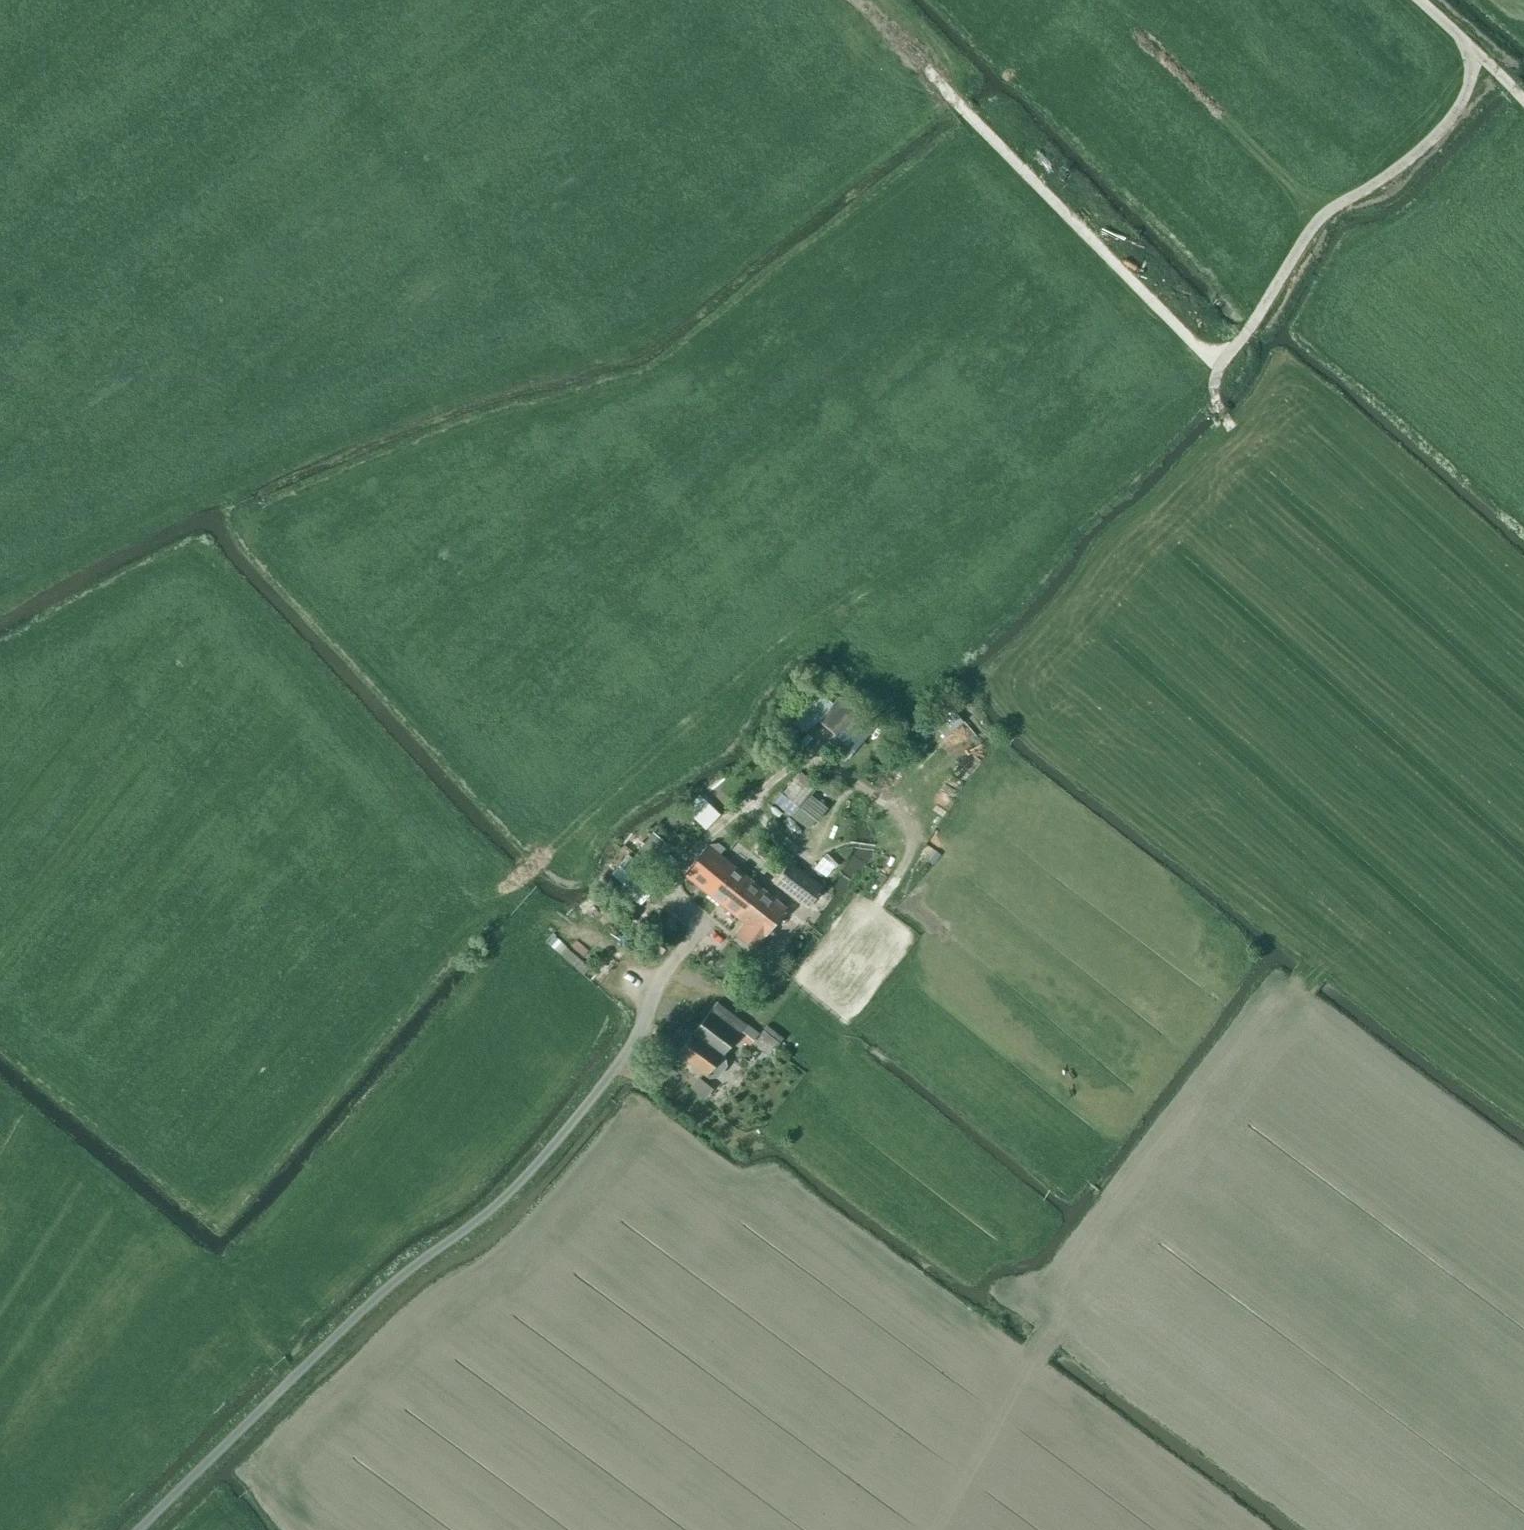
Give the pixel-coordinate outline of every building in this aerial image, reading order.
[(875,726),(838,696),(832,704),(807,685),(783,718),(803,734),(818,721),(838,738),(829,749),(845,762),(875,726)] [(818,785),(800,771),(782,794),(799,808),(815,821),(826,808),(810,795),(818,785)] [(636,853),(654,868),(671,848),(653,833),(636,853)] [(684,874),(705,891),(729,861),(720,854),(725,848),(718,843),(708,844),(684,874)] [(630,882),(646,897),(659,881),(643,866),(627,854),(618,867),(632,879),(630,882)] [(705,891),(738,917),(749,902),(737,893),(749,878),(729,861),(705,891)] [(822,898),(819,896),(825,890),(789,863),(772,884),(807,909),(808,907),(812,910),(822,898)] [(754,950),(767,933),(787,908),(749,878),(737,893),(749,902),(738,917),(745,923),(736,934),(740,938),(739,938),(754,950)] [(717,1003),(678,1054),(709,1077),(718,1076),(726,1065),(724,1057),(722,1055),(745,1024),(717,1003)] [(759,1035),(775,1048),(783,1038),(767,1025),(759,1035)]
